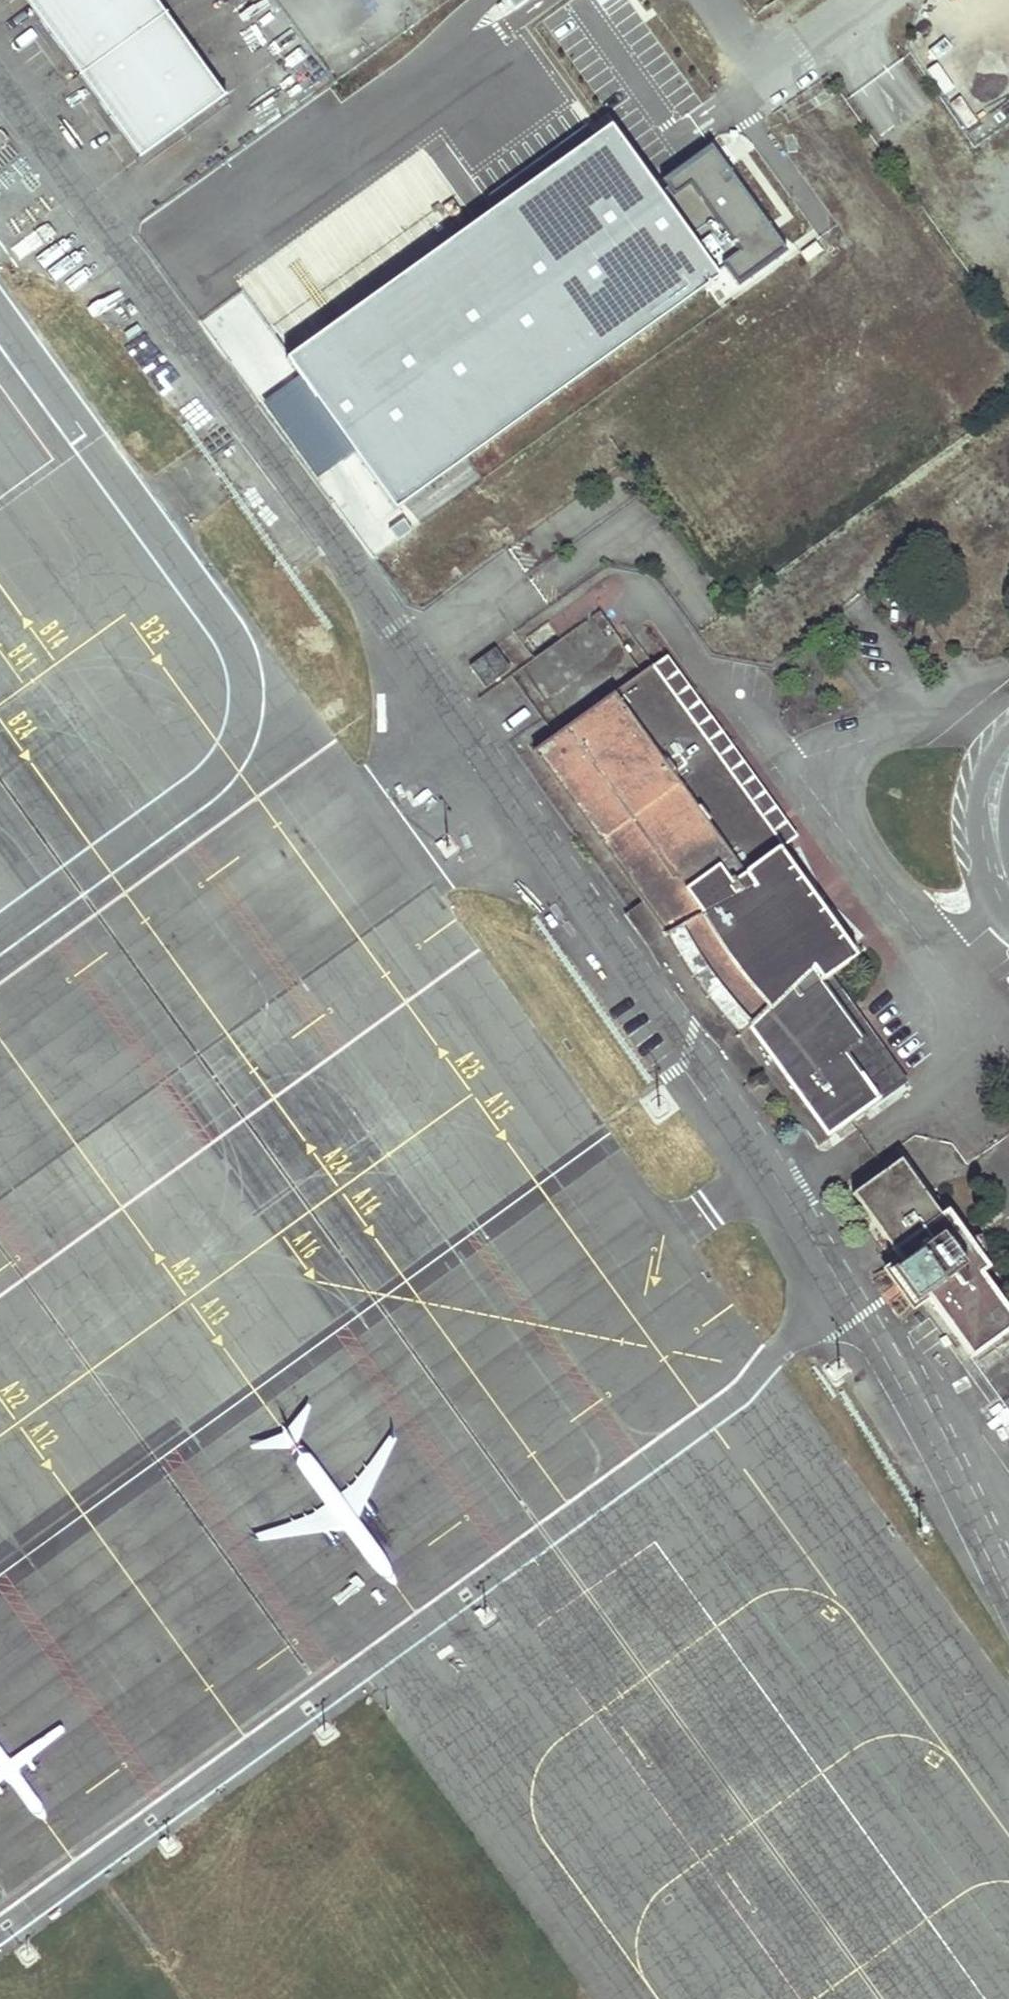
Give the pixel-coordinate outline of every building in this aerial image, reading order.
[(143,149),(230,88),(168,0),(38,0),(143,149)] [(661,197),(610,126),(476,222),(286,357),(395,509),(719,278),(715,271),(724,265),(737,282),(784,248),(711,147),(662,181),(669,191),(661,197)] [(494,650),(470,668),(485,688),(509,670),(494,650)] [(653,665),(534,750),(642,901),(625,915),(649,948),(671,986),(693,1016),(721,1048),(744,1081),(761,1069),(757,1064),(768,1056),(822,1131),(813,1137),(818,1143),(850,1120),(896,1086),(820,981),(855,957),(853,954),(850,956),(838,940),(840,938),(832,926),(830,927),(822,915),(824,914),(808,891),(806,893),(797,882),(799,881),(790,867),(787,869),(775,853),(783,846),(653,665)] [(768,1056),(757,1064),(813,1137),(822,1131),(768,1056)] [(852,1194),(900,1261),(885,1273),(909,1307),(925,1296),(971,1359),(1008,1331),(1008,1310),(982,1273),(989,1268),(947,1209),(940,1214),(930,1201),(900,1159),(885,1170),(852,1194)] [(938,1195),(930,1201),(940,1214),(947,1209),(938,1195)]
